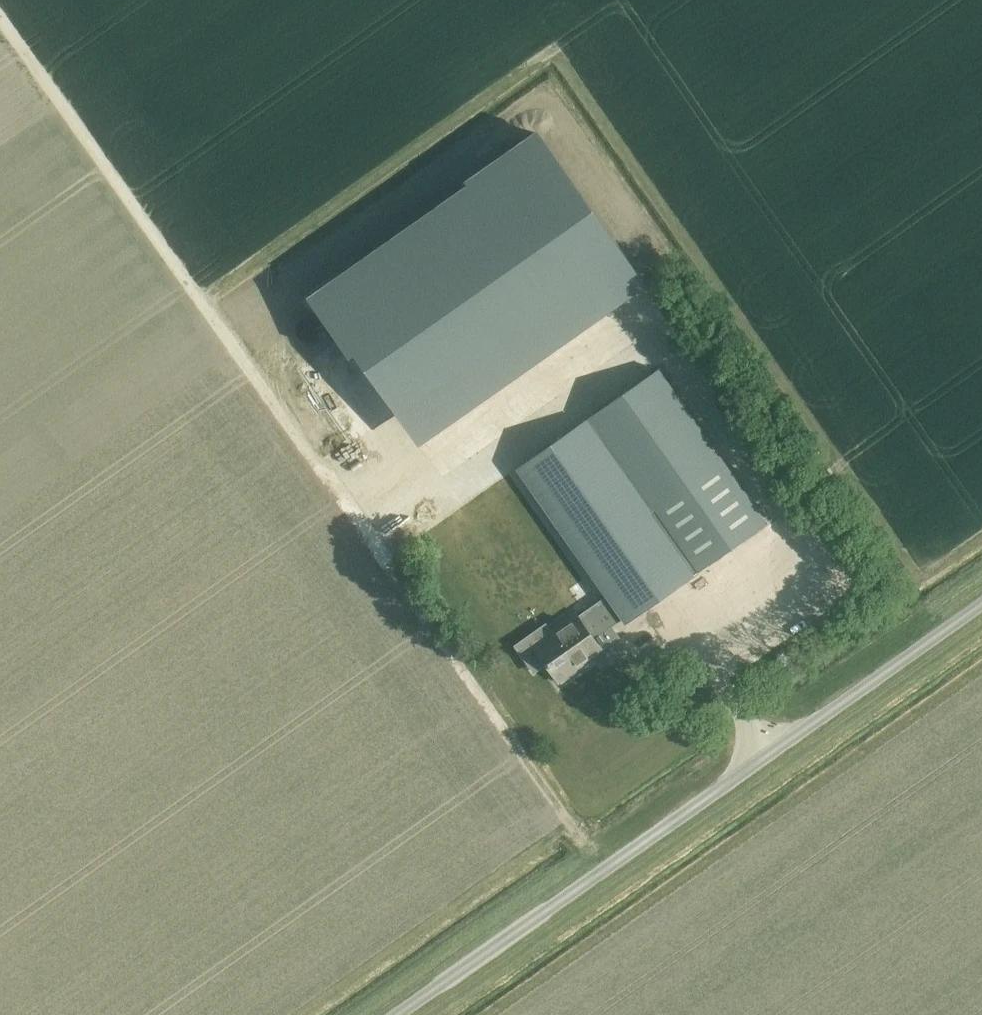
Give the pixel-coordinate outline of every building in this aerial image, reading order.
[(529,127),(305,286),(387,404),(612,245),(529,127)] [(591,420),(655,510),(651,513),(692,572),(764,521),(660,372),(591,420)] [(692,572),(651,513),(588,423),(519,471),(607,595),(623,618),(624,620),(692,572)] [(835,594),(853,582),(847,573),(829,584),(835,594)] [(623,618),(607,595),(577,616),(575,613),(550,631),(555,638),(539,649),(547,662),(546,663),(559,681),(580,666),(579,664),(600,649),(593,639),(623,618)]
